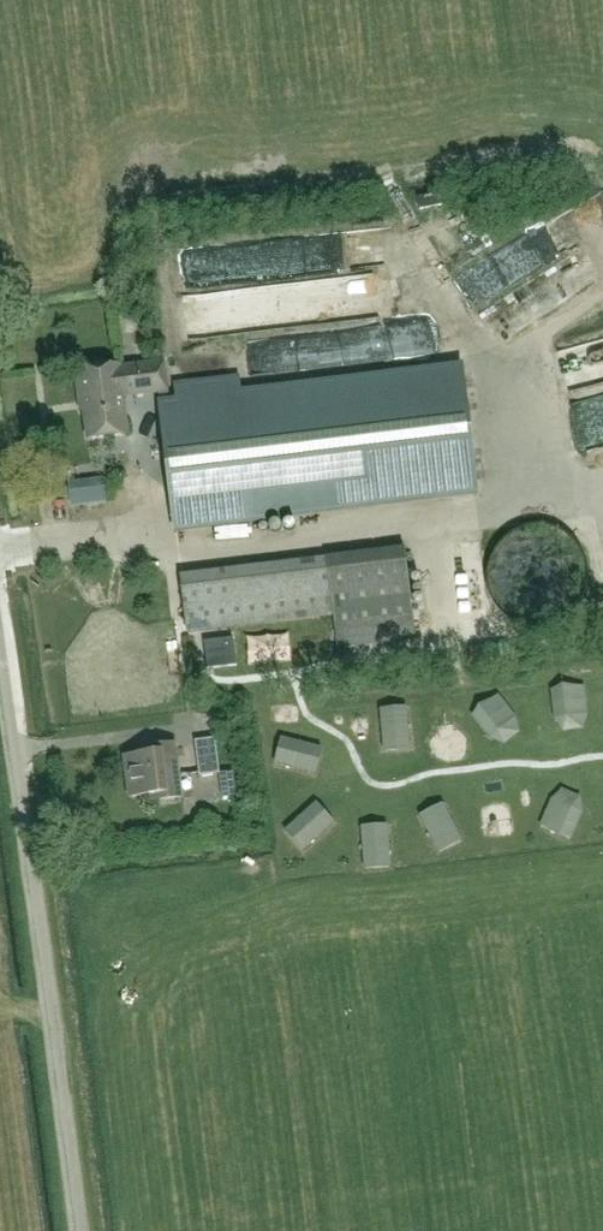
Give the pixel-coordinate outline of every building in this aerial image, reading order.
[(175,527),(180,527),(477,491),(462,367),(241,394),(239,379),(175,387),(176,402),(169,403),(164,362),(119,367),(119,365),(75,370),(79,400),(83,399),(87,438),(127,434),(122,396),(158,392),(175,527)] [(570,480),(602,476),(602,437),(565,441),(570,480)] [(77,481),(78,497),(112,494),(111,478),(77,481)] [(502,613),(509,618),(517,622),(525,625),(533,626),(541,626),(550,625),(558,622),(565,618),(572,613),(578,606),(582,599),(585,591),(587,583),(588,575),(587,566),(584,558),(581,550),(576,543),(570,537),(563,532),(555,529),(547,526),(539,525),(530,526),(521,528),(513,531),(506,536),(500,542),(494,549),(490,556),(488,565),(486,573),(487,582),(489,591),(492,599),(496,606),(502,613)] [(337,648),(415,638),(405,548),(180,575),(187,632),(333,614),(337,648)] [(199,775),(219,773),(215,738),(195,740),(199,775)] [(153,801),(182,797),(175,743),(146,746),(146,753),(125,756),(130,797),(152,794),(153,801)]
